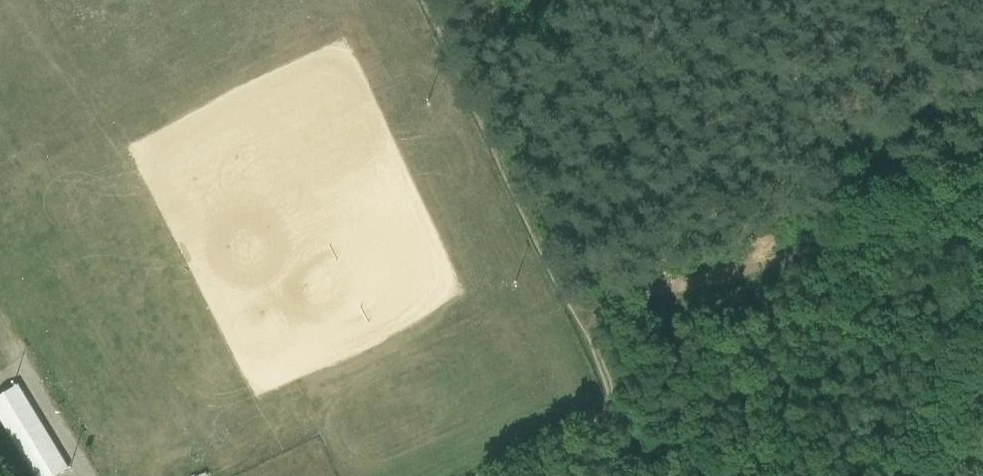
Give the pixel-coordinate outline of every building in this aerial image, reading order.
[(67,468),(16,384),(0,394),(0,424),(32,475),(53,475),(67,468)]
